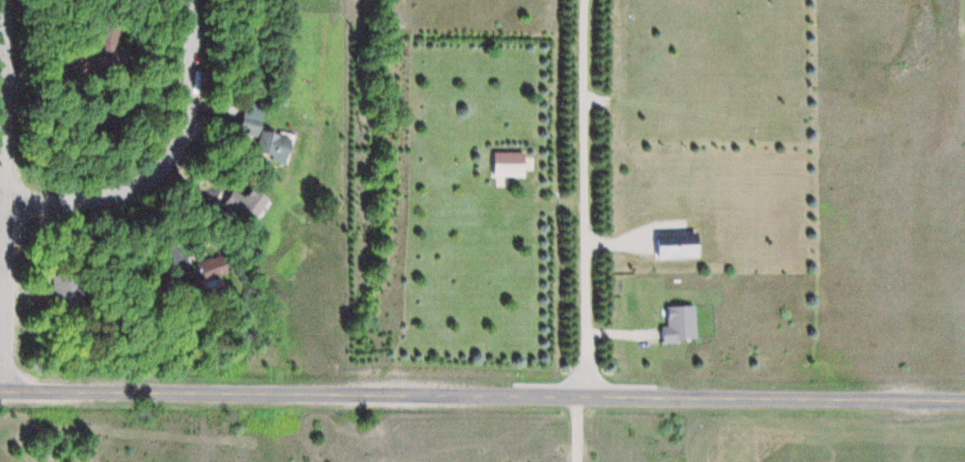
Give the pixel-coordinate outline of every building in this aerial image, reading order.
[(266,159),(290,165),(296,138),(272,132),(266,159)] [(494,176),(527,176),(527,152),(494,152),(494,176)] [(235,221),(240,215),(255,225),(273,199),(256,187),(248,198),(235,189),(220,211),(235,221)] [(205,283),(233,273),(226,254),(198,263),(205,283)] [(55,275),(55,308),(85,308),(85,275),(55,275)] [(662,342),(697,342),(697,306),(667,306),(667,326),(662,326),(662,342)]
